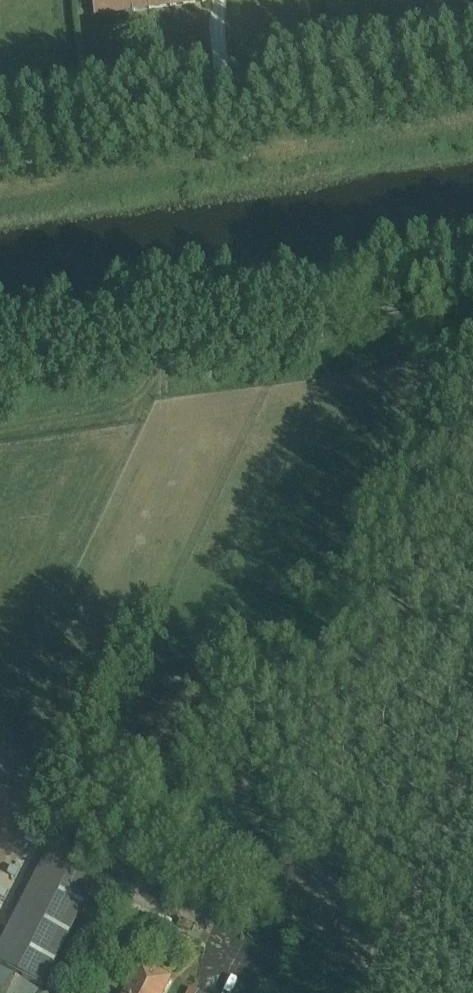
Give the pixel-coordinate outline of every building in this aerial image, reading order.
[(94,15),(206,2),(206,0),(92,0),(94,15)] [(0,951),(0,965),(38,983),(51,957),(48,955),(50,951),(59,956),(101,869),(52,845),(0,951)] [(124,992),(166,992),(173,979),(140,962),(124,992)] [(1,992),(7,992),(16,976),(0,969),(0,992),(1,992)]
